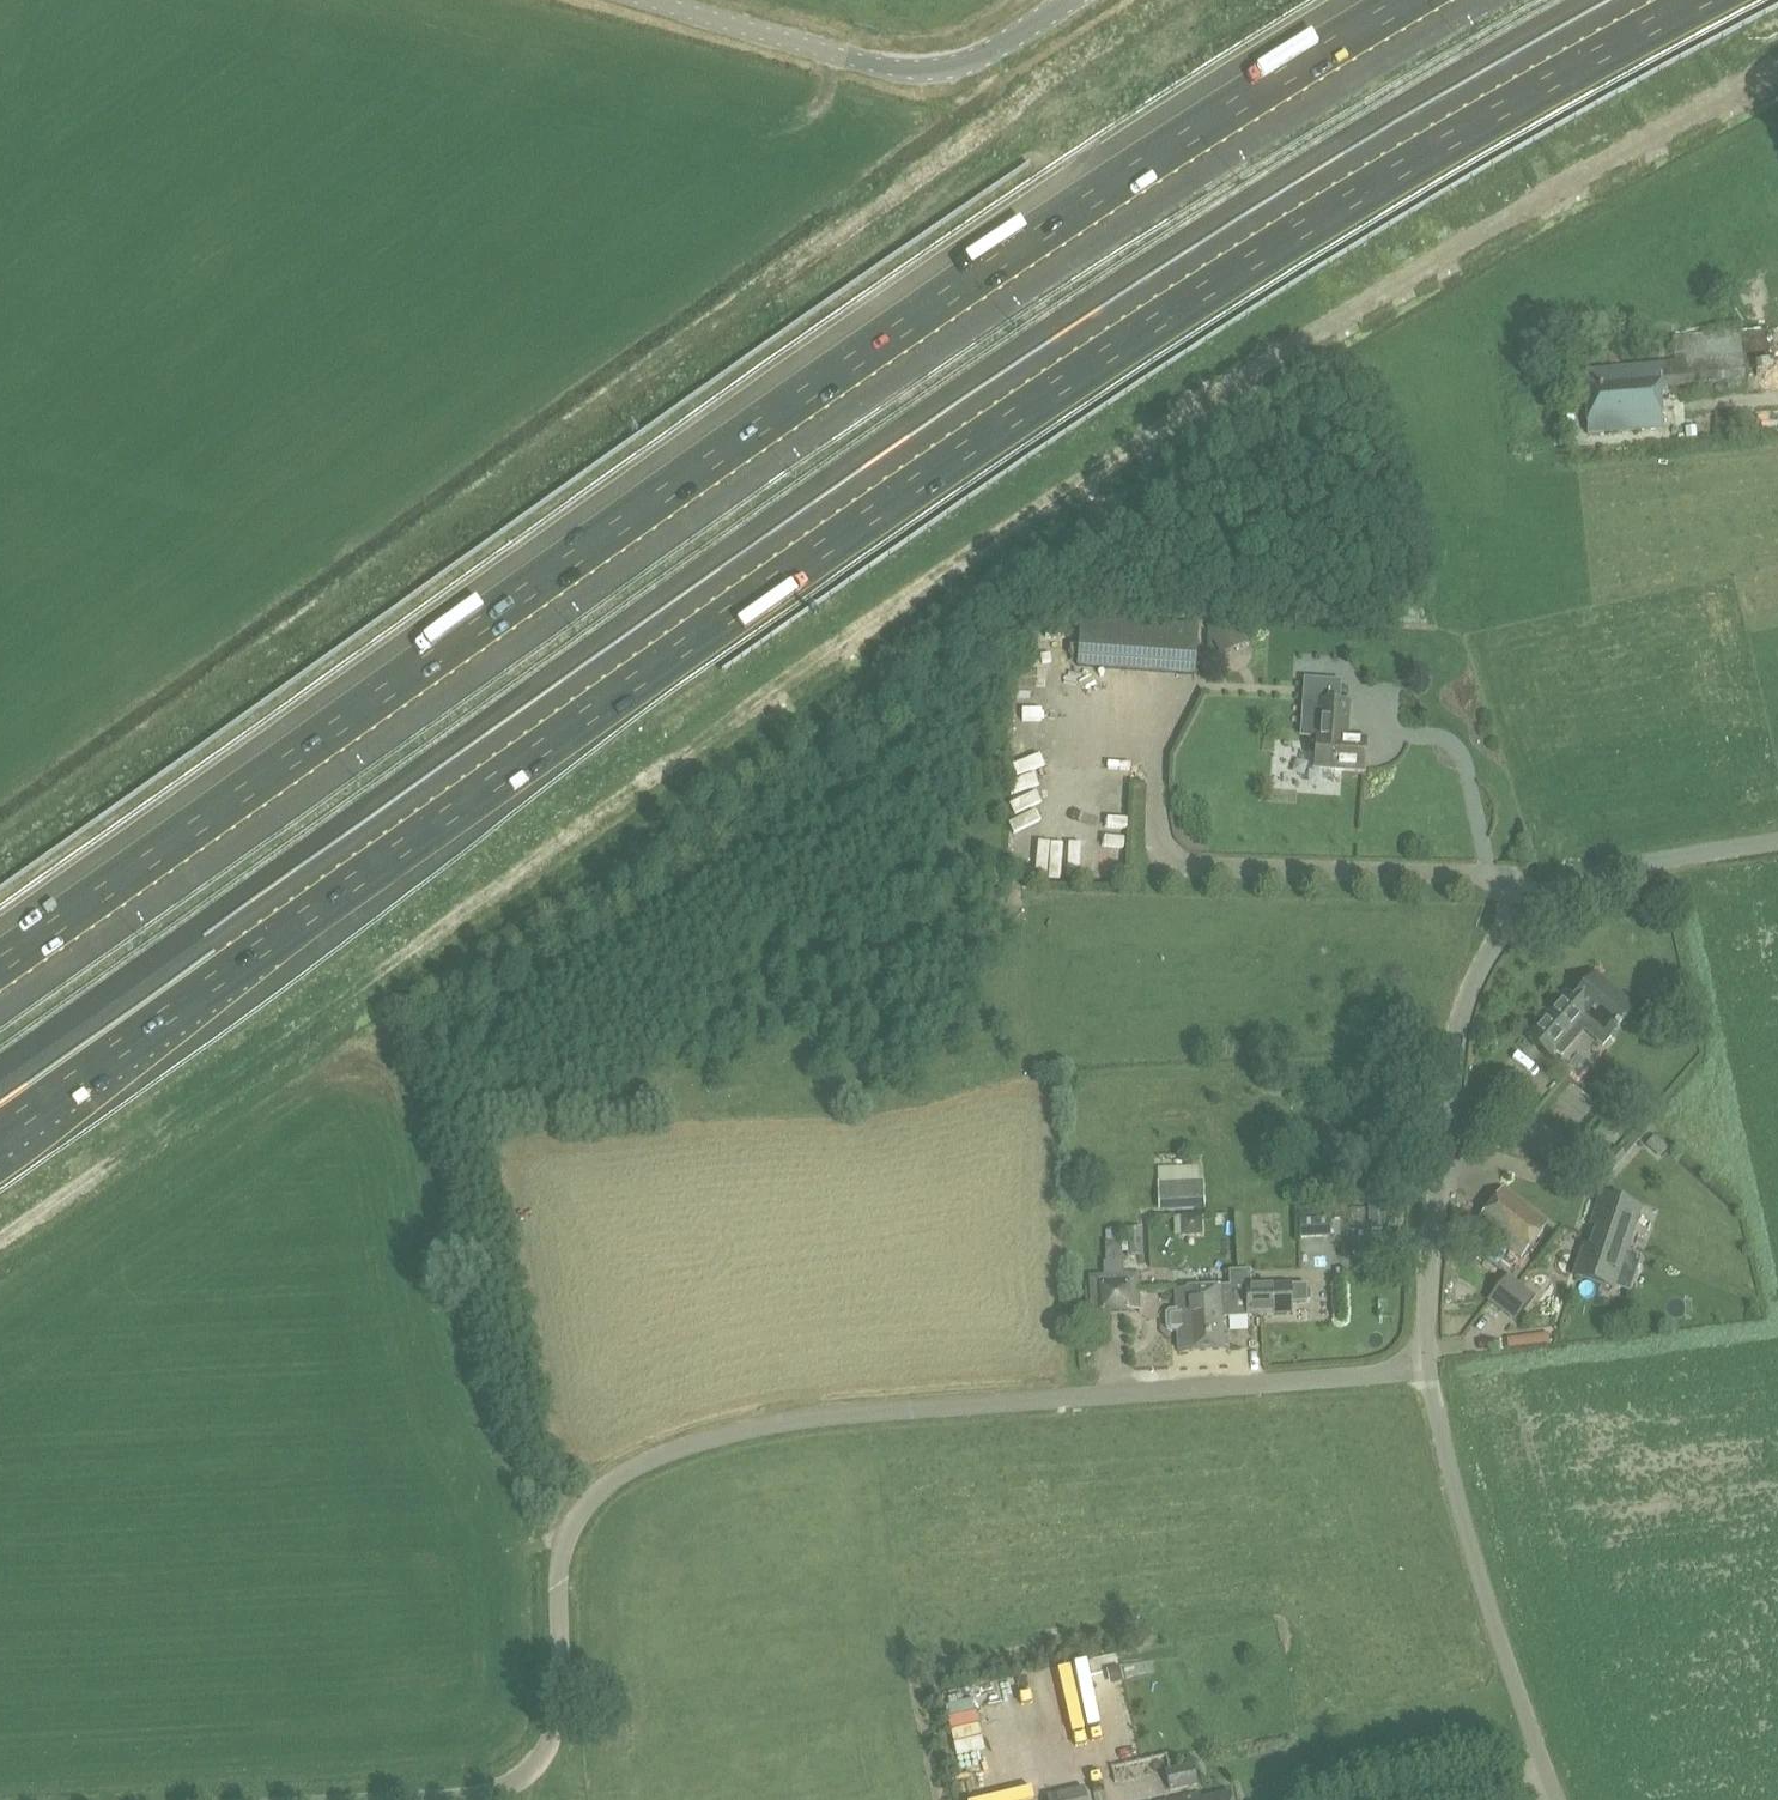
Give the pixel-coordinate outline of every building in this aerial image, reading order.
[(1659,366),(1659,386),(1743,379),(1739,331),(1673,337),(1676,365),(1659,366)] [(1659,386),(1659,366),(1587,372),(1588,433),(1661,430),(1659,386)] [(1685,438),(1695,437),(1694,427),(1684,428),(1685,438)] [(1192,626),(1080,618),(1077,667),(1189,675),(1192,626)] [(1208,627),(1221,654),(1240,645),(1227,618),(1208,627)] [(1054,704),(1054,686),(1026,686),(1026,703),(1054,704)] [(1315,754),(1314,768),(1316,768),(1363,771),(1365,740),(1346,738),(1347,724),(1349,702),(1340,701),(1312,699),(1310,721),(1309,737),(1308,754),(1315,754)] [(1050,863),(1078,854),(1072,837),(1080,834),(1075,817),(1039,829),(1050,863)] [(1548,1055),(1576,1024),(1584,1015),(1608,1036),(1609,1035),(1614,1028),(1616,1030),(1619,1027),(1617,1025),(1632,1008),(1595,975),(1574,1000),(1567,994),(1529,1038),(1548,1055)] [(1573,1049),(1595,1068),(1614,1047),(1593,1028),(1573,1049)] [(1660,1157),(1668,1147),(1654,1134),(1646,1144),(1660,1157)] [(1157,1185),(1158,1212),(1204,1210),(1203,1182),(1157,1185)] [(1475,1224),(1520,1259),(1526,1252),(1546,1226),(1548,1223),(1503,1187),(1475,1224)] [(1599,1227),(1595,1238),(1625,1249),(1639,1253),(1625,1248),(1639,1209),(1602,1197),(1593,1224),(1599,1227)] [(1346,1202),(1333,1203),(1333,1219),(1346,1219),(1346,1202)] [(1387,1206),(1369,1206),(1369,1230),(1387,1230),(1387,1206)] [(1329,1219),(1299,1220),(1300,1237),(1330,1236),(1329,1219)] [(1107,1243),(1118,1243),(1118,1232),(1107,1232),(1107,1243)] [(1639,1253),(1625,1249),(1595,1238),(1591,1250),(1585,1248),(1576,1276),(1612,1288),(1625,1249),(1639,1254),(1639,1253)] [(1107,1243),(1107,1264),(1122,1264),(1122,1243),(1118,1243),(1107,1243)] [(1229,1272),(1230,1287),(1230,1301),(1247,1301),(1247,1317),(1248,1317),(1289,1315),(1289,1303),(1307,1302),(1306,1283),(1251,1287),(1251,1271),(1229,1272)] [(1088,1276),(1090,1314),(1140,1310),(1138,1273),(1088,1276)] [(1534,1299),(1507,1278),(1497,1291),(1489,1302),(1516,1322),(1524,1312),(1534,1299)] [(1230,1301),(1230,1287),(1175,1289),(1176,1307),(1169,1307),(1166,1311),(1166,1326),(1170,1329),(1177,1329),(1178,1350),(1228,1348),(1227,1325),(1227,1318),(1247,1317),(1247,1301),(1230,1301)] [(1071,1659),(1078,1687),(1088,1685),(1082,1657),(1071,1659)] [(1120,1666),(1107,1669),(1110,1683),(1123,1680),(1120,1666)] [(1197,1785),(1193,1764),(1165,1771),(1170,1790),(1197,1785)] [(1048,1799),(1087,1799),(1084,1787),(1047,1796),(1048,1799)] [(1200,1794),(1172,1799),(1234,1799),(1232,1792),(1201,1799),(1200,1794)]
